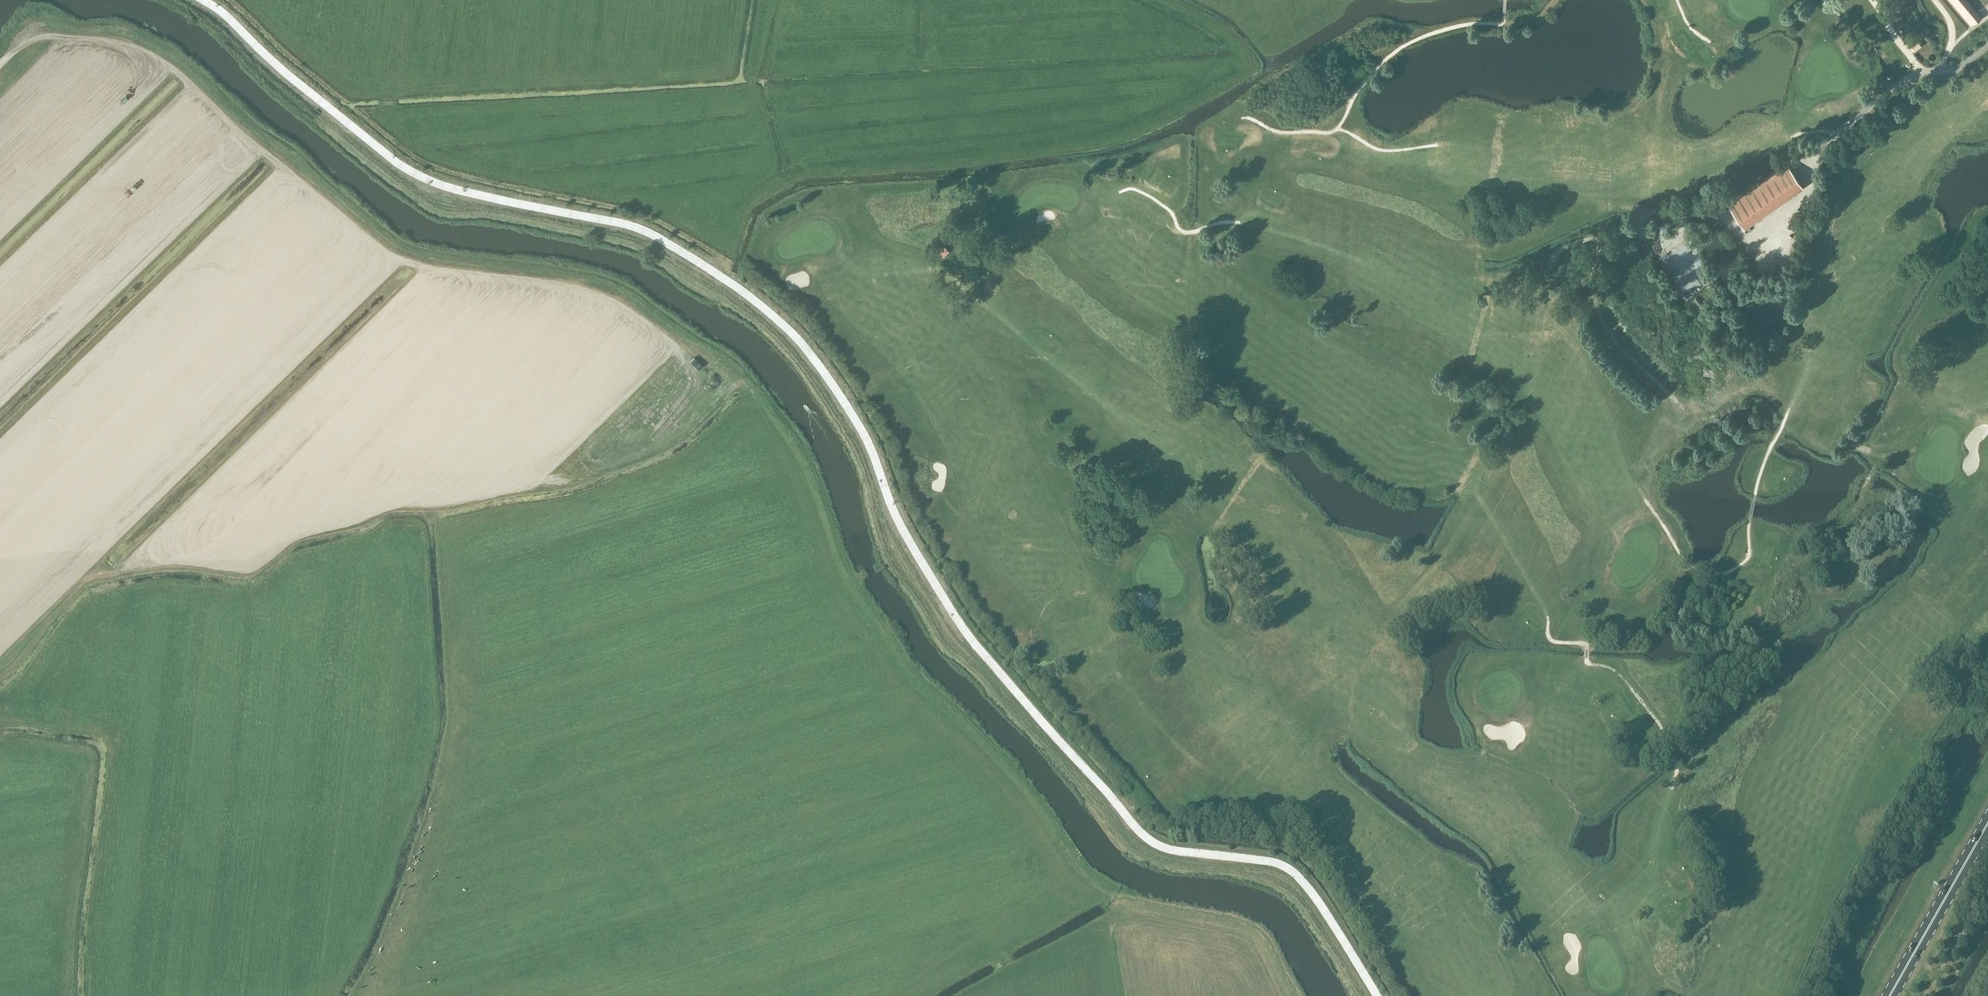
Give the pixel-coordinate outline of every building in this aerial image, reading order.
[(1971,28),(1984,18),(1978,10),(1969,0),(1948,0),(1971,28)] [(1742,225),(1802,184),(1788,164),(1728,205),(1742,225)] [(1699,248),(1691,238),(1678,248),(1685,258),(1699,248)] [(944,247),(938,252),(943,258),(949,252),(944,247)]
